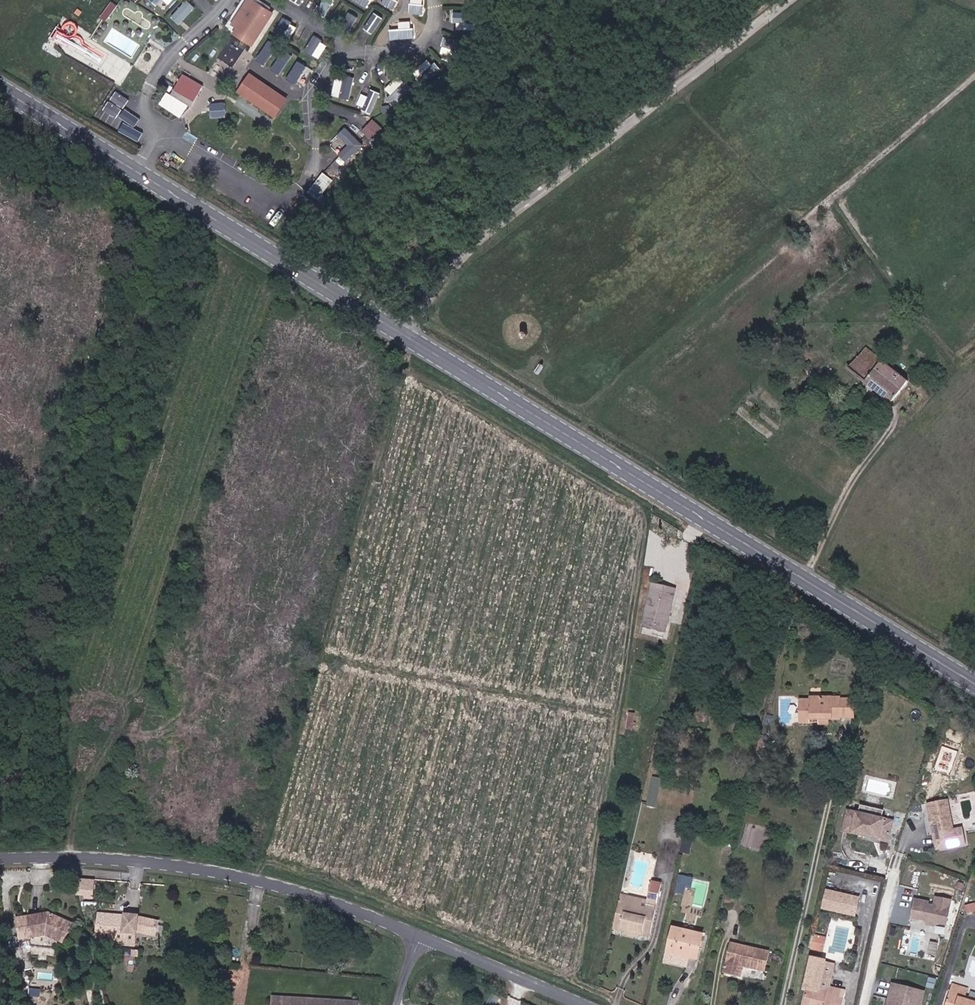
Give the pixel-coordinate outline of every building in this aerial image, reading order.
[(196,7),(190,0),(186,0),(171,15),(180,24),(196,7)] [(328,17),(336,0),(322,0),(317,12),(328,17)] [(417,0),(390,0),(409,12),(417,0)] [(233,35),(245,43),(262,16),(266,18),(269,13),(251,1),(247,6),(251,8),(233,35)] [(233,35),(251,8),(247,6),(230,33),(233,35)] [(349,11),(341,26),(353,31),(360,16),(349,11)] [(374,34),(384,18),(373,11),(363,27),(374,34)] [(107,16),(101,13),(96,20),(102,24),(107,16)] [(249,45),(266,18),(262,16),(245,43),(249,45)] [(282,17),(276,32),(292,39),(298,23),(282,17)] [(321,58),(329,42),(313,34),(305,50),(321,58)] [(222,57),(235,66),(245,50),(232,42),(222,57)] [(295,55),(283,73),(294,80),(305,61),(295,55)] [(202,83),(181,72),(170,92),(180,97),(182,92),(194,98),(202,83)] [(346,75),(345,79),(336,78),(334,96),(354,98),(357,76),(346,75)] [(290,104),(248,77),(236,96),(278,123),(290,104)] [(160,104),(181,116),(188,104),(167,91),(160,104)] [(377,111),(382,93),(373,91),(369,109),(377,111)] [(222,109),(221,99),(211,101),(212,110),(222,109)] [(230,119),(216,113),(207,131),(222,137),(230,119)] [(347,126),(331,142),(350,161),(366,146),(347,126)] [(320,172),(312,191),(325,196),(333,177),(320,172)] [(899,405),(901,401),(903,397),(914,382),(870,351),(854,371),(899,405)] [(655,587),(645,629),(667,635),(675,592),(655,587)] [(811,697),(811,702),(799,703),(800,725),(812,725),(812,718),(818,718),(818,724),(831,724),(830,720),(841,720),(841,718),(841,697),(811,697)] [(854,718),(854,699),(841,699),(841,718),(854,718)] [(627,734),(634,735),(636,718),(629,717),(627,734)] [(658,806),(661,777),(653,776),(650,805),(658,806)] [(967,852),(963,832),(954,834),(948,804),(928,808),(934,838),(937,838),(938,848),(947,856),(967,852)] [(884,813),(860,808),(858,816),(881,821),(884,813)] [(858,816),(848,814),(844,834),(888,844),(892,824),(881,821),(858,816)] [(947,856),(938,848),(937,838),(934,838),(938,858),(947,856)] [(649,890),(659,892),(663,872),(653,870),(649,890)] [(95,889),(96,879),(81,878),(80,888),(95,889)] [(631,894),(658,899),(659,892),(649,890),(625,885),(621,903),(629,904),(631,894)] [(858,899),(825,891),(822,908),(855,916),(858,899)] [(651,934),(658,899),(631,894),(629,904),(621,903),(616,927),(630,930),(630,934),(635,935),(636,931),(651,934)] [(946,929),(951,905),(935,902),(934,911),(928,909),(928,907),(914,904),(911,922),(924,925),(927,929),(934,931),(938,928),(946,929)] [(157,935),(158,921),(139,917),(100,912),(97,935),(106,936),(106,931),(125,933),(137,930),(157,935)] [(24,922),(28,943),(37,943),(38,940),(50,939),(57,942),(56,946),(65,949),(74,932),(52,920),(24,922)] [(650,938),(651,934),(636,931),(635,935),(630,934),(630,930),(616,927),(615,931),(626,932),(625,936),(637,938),(639,935),(650,938)] [(697,959),(703,935),(673,928),(667,963),(687,967),(689,957),(697,959)] [(811,952),(817,953),(819,940),(814,939),(811,952)] [(733,941),(725,971),(742,976),(745,965),(763,969),(768,949),(733,941)] [(820,993),(827,962),(811,958),(803,1004),(841,1004),(842,993),(828,989),(827,994),(820,993)] [(833,964),(827,962),(820,993),(827,994),(828,989),(833,964)] [(923,996),(892,988),(888,1004),(920,1004),(923,996)] [(946,1004),(972,1004),(964,1003),(967,993),(951,990),(946,1004)]
